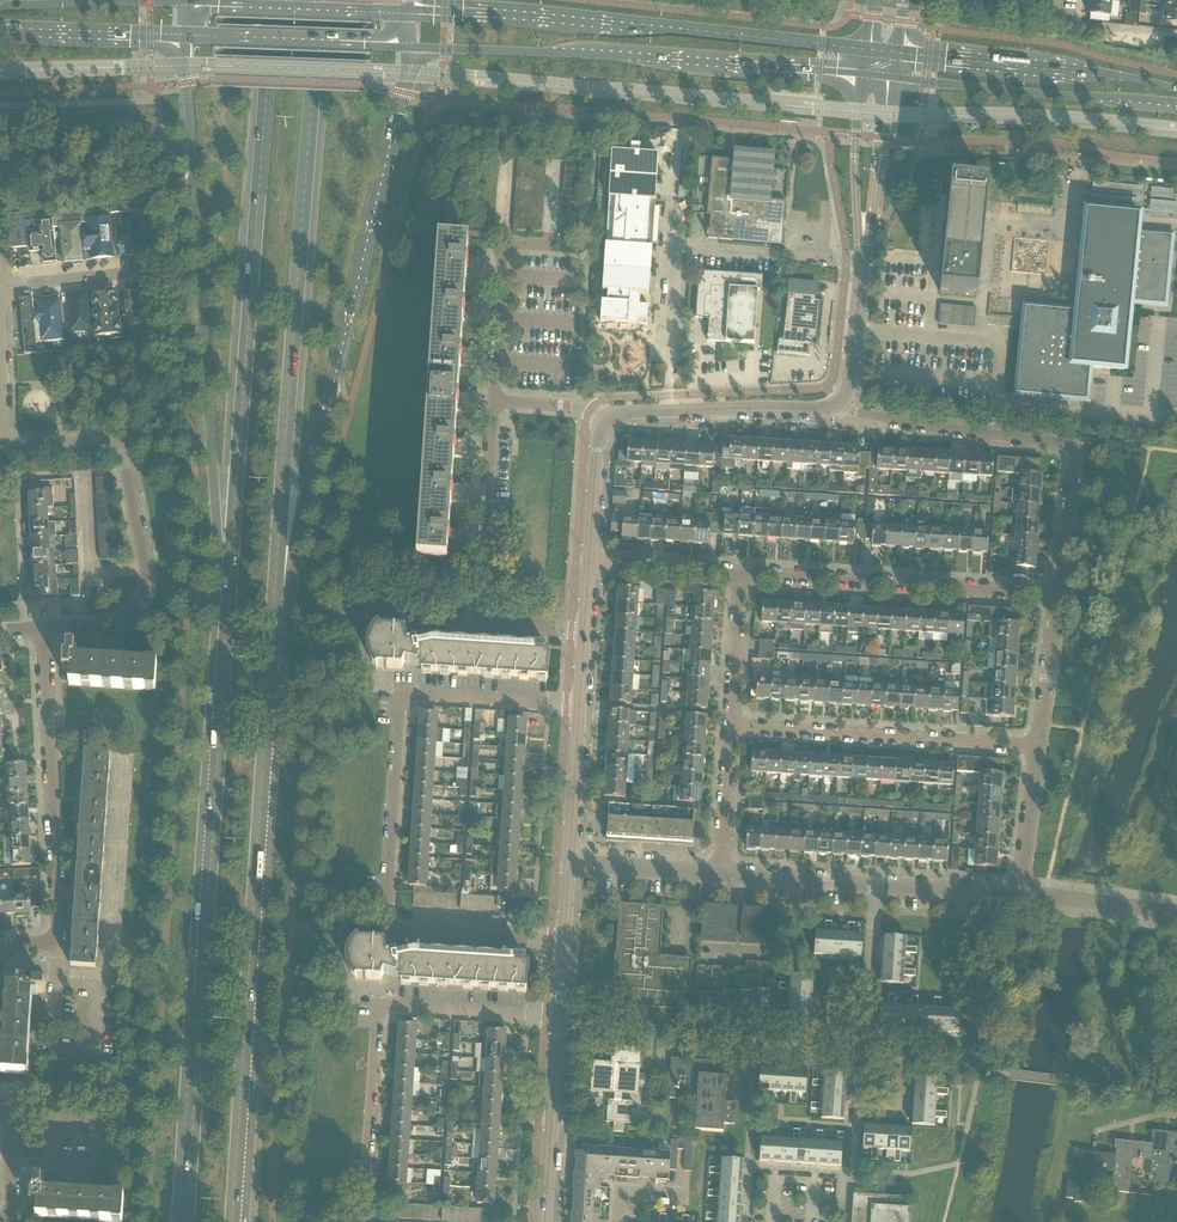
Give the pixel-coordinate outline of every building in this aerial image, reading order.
[(963,4),(962,7),(971,8),(972,5),(972,0),(963,0),(963,4)] [(1018,6),(1038,8),(1039,0),(1018,0),(1018,6)] [(1096,0),(1090,0),(1089,14),(1110,16),(1111,2),(1096,0)] [(1166,8),(1176,9),(1176,0),(1167,0),(1166,8)] [(1166,8),(1164,23),(1176,24),(1176,9),(1166,8)] [(683,135),(682,147),(692,148),(692,136),(683,135)] [(602,302),(601,323),(647,326),(649,305),(640,304),(640,294),(649,294),(653,242),(657,243),(658,228),(656,228),(656,222),(659,222),(659,215),(660,207),(655,207),(655,202),(658,155),(640,154),(640,145),(631,145),(631,153),(612,152),(606,240),(603,291),(608,292),(607,302),(602,302)] [(708,238),(719,239),(782,245),(786,201),(771,200),(774,153),(735,150),(734,160),(712,158),(707,214),(710,214),(709,231),(707,231),(707,235),(708,235),(708,238)] [(484,155),(484,163),(499,164),(499,156),(484,155)] [(518,158),(517,165),(531,166),(532,159),(518,158)] [(532,159),(531,166),(546,167),(546,160),(532,159)] [(565,161),(564,168),(579,169),(580,162),(565,161)] [(484,163),(483,170),(498,171),(499,164),(484,163)] [(517,165),(517,172),(531,173),(531,166),(517,165)] [(531,166),(531,173),(545,174),(546,167),(531,166)] [(564,168),(564,175),(579,176),(579,169),(564,168)] [(483,170),(483,177),(498,178),(498,171),(483,170)] [(517,172),(516,179),(531,180),(531,173),(517,172)] [(531,173),(531,180),(545,181),(545,174),(531,173)] [(927,174),(925,196),(949,198),(940,293),(977,296),(988,185),(951,182),(950,192),(947,191),(948,183),(940,182),(941,175),(927,174)] [(564,175),(564,183),(578,183),(579,176),(564,175)] [(483,177),(482,184),(497,185),(498,178),(483,177)] [(516,179),(516,187),(530,188),(531,180),(516,179)] [(531,180),(530,188),(544,188),(545,181),(531,180)] [(1142,203),(1144,185),(1095,181),(1094,193),(1107,194),(1107,195),(1119,196),(1119,201),(1142,203)] [(564,183),(563,190),(578,191),(578,183),(564,183)] [(482,184),(482,191),(497,193),(497,185),(482,184)] [(516,187),(515,194),(530,195),(530,188),(516,187)] [(679,187),(678,199),(688,199),(688,188),(679,187)] [(1176,211),(1176,188),(1152,187),(1151,210),(1176,211)] [(530,188),(530,195),(544,196),(544,188),(530,188)] [(563,190),(563,197),(577,198),(578,191),(563,190)] [(482,191),(481,199),(496,200),(497,193),(482,191)] [(515,194),(515,201),(529,202),(530,195),(515,194)] [(530,195),(529,202),(543,203),(544,196),(530,195)] [(563,197),(562,204),(577,205),(577,198),(563,197)] [(481,199),(481,206),(496,207),(496,200),(481,199)] [(148,201),(109,205),(110,214),(138,211),(143,250),(154,249),(148,201)] [(515,201),(514,208),(529,209),(529,202),(515,201)] [(529,202),(529,209),(543,210),(543,203),(529,202)] [(692,203),(692,210),(699,211),(700,203),(692,203)] [(562,204),(562,211),(576,212),(577,205),(562,204)] [(109,205),(81,207),(82,221),(87,220),(88,221),(109,219),(111,219),(110,214),(109,205)] [(481,206),(480,213),(495,214),(496,207),(481,206)] [(62,209),(51,210),(52,219),(53,226),(53,228),(61,227),(60,226),(80,224),(82,224),(82,221),(81,207),(80,208),(62,209)] [(514,208),(514,215),(528,216),(529,209),(514,208)] [(529,209),(528,216),(542,217),(543,210),(529,209)] [(51,210),(9,214),(12,248),(27,247),(25,230),(39,229),(38,221),(39,221),(52,219),(51,210)] [(1025,308),(1017,394),(1086,401),(1089,367),(1124,370),(1131,302),(1165,305),(1171,235),(1137,232),(1139,215),(1087,210),(1083,244),(1081,244),(1081,248),(1077,247),(1076,247),(1076,248),(1075,248),(1075,249),(1075,250),(1075,251),(1076,251),(1077,252),(1080,252),(1078,279),(1080,279),(1077,313),(1025,308)] [(562,211),(561,219),(576,220),(576,212),(562,211)] [(480,213),(480,220),(495,221),(495,214),(480,213)] [(514,215),(513,223),(528,224),(528,216),(514,215)] [(122,218),(124,233),(116,234),(118,247),(127,246),(128,258),(141,256),(136,216),(122,218)] [(528,216),(528,224),(542,225),(542,217),(528,216)] [(561,219),(561,226),(575,227),(576,220),(561,219)] [(495,221),(480,220),(479,228),(494,229),(495,221)] [(114,262),(110,223),(88,225),(89,232),(86,233),(88,256),(92,256),(93,264),(114,262)] [(513,230),(527,231),(528,224),(513,223),(513,230)] [(528,224),(527,231),(541,232),(542,225),(528,224)] [(82,225),(62,227),(66,265),(86,263),(82,225)] [(575,227),(561,226),(560,233),(575,234),(575,227)] [(51,228),(39,229),(40,240),(28,241),(29,252),(41,251),(42,265),(55,263),(51,228)] [(438,242),(435,287),(465,289),(466,275),(470,273),(468,269),(468,264),(473,264),(474,258),(467,258),(468,244),(469,244),(469,243),(438,241),(438,242)] [(707,341),(755,344),(755,343),(754,342),(757,291),(762,291),(763,275),(699,271),(696,318),(709,318),(707,341)] [(777,353),(809,356),(811,343),(818,344),(819,339),(817,339),(822,297),(821,297),(820,301),(815,300),(817,285),(790,282),(783,340),(778,339),(777,353)] [(464,303),(465,289),(435,287),(432,333),(462,335),(463,320),(467,318),(465,315),(465,309),(470,309),(471,304),(464,303)] [(144,291),(124,293),(127,325),(147,324),(144,291)] [(113,294),(98,295),(101,327),(116,326),(113,294)] [(86,296),(67,298),(71,332),(89,331),(86,296)] [(32,298),(19,299),(19,302),(20,303),(24,347),(24,354),(25,354),(65,350),(64,341),(42,343),(40,321),(34,322),(32,298)] [(59,299),(39,301),(42,342),(63,340),(59,299)] [(667,361),(669,303),(653,303),(651,361),(667,361)] [(938,324),(974,328),(976,308),(940,305),(938,324)] [(71,333),(64,334),(64,337),(64,341),(65,350),(66,350),(75,349),(94,347),(93,333),(93,331),(74,333),(71,333)] [(96,333),(93,333),(94,347),(121,345),(123,345),(122,336),(121,334),(120,334),(120,336),(96,338),(96,333)] [(462,335),(432,333),(429,378),(459,380),(460,366),(464,363),(462,360),(462,354),(467,355),(468,349),(461,349),(462,335)] [(459,380),(429,378),(426,424),(456,426),(457,411),(461,409),(459,405),(459,400),(464,400),(465,395),(458,394),(459,380)] [(453,471),(454,459),(454,456),(455,440),(456,435),(456,426),(426,424),(423,469),(453,471)] [(722,449),(721,468),(729,469),(735,469),(735,461),(743,461),(745,440),(744,440),(744,441),(731,440),(731,439),(730,439),(730,444),(723,443),(722,449)] [(745,440),(743,461),(758,462),(759,441),(759,442),(745,441),(745,440)] [(760,442),(759,441),(758,462),(772,463),(774,442),(773,442),(773,443),(760,442)] [(642,464),(643,443),(643,442),(635,442),(635,443),(629,443),(629,442),(628,442),(628,453),(619,453),(619,462),(618,462),(618,463),(617,463),(620,468),(616,468),(615,487),(614,486),(614,487),(625,488),(640,489),(641,482),(632,481),(632,479),(627,478),(627,470),(634,467),(633,466),(633,463),(642,464)] [(774,442),(772,463),(786,464),(788,443),(787,443),(787,444),(774,443),(774,442)] [(642,464),(642,467),(656,468),(656,464),(657,444),(657,443),(650,443),(649,444),(643,444),(644,443),(643,443),(642,464)] [(788,443),(786,464),(786,469),(792,469),(792,465),(801,465),(802,444),(802,445),(788,444),(788,443)] [(656,468),(655,471),(670,472),(670,470),(670,465),(672,445),(671,445),(671,444),(664,444),(664,445),(658,445),(658,444),(657,444),(656,464),(656,468)] [(803,444),(802,444),(801,465),(815,466),(816,445),(816,446),(802,445),(803,444)] [(670,465),(670,470),(676,471),(676,466),(685,466),(686,446),(686,445),(678,445),(678,446),(672,446),(672,445),(670,465)] [(815,466),(815,470),(820,470),(821,467),(829,467),(831,446),(830,446),(830,447),(817,446),(817,445),(816,445),(815,466)] [(685,466),(684,473),(699,474),(699,467),(700,447),(700,446),(693,446),(692,447),(686,447),(686,446),(685,466)] [(831,446),(829,467),(829,471),(843,472),(845,447),(845,448),(831,447),(831,446)] [(700,447),(699,467),(714,468),(712,484),(713,484),(719,485),(720,485),(721,468),(722,449),(715,449),(715,448),(714,448),(714,447),(707,447),(707,448),(701,448),(701,447),(700,447)] [(858,474),(858,479),(865,479),(867,454),(859,454),(860,448),(859,448),(859,449),(845,448),(846,447),(845,447),(843,472),(843,473),(858,474)] [(892,471),(893,451),(893,450),(886,449),(886,451),(879,450),(878,450),(878,455),(871,454),(869,469),(867,495),(889,496),(890,487),(876,486),(877,470),(892,471)] [(893,451),(892,471),(906,472),(907,452),(907,451),(901,451),(901,452),(893,452),(893,451)] [(906,472),(906,478),(920,479),(920,473),(922,453),(921,453),(921,452),(915,452),(915,453),(908,453),(908,452),(907,452),(906,472)] [(922,453),(920,473),(934,474),(936,454),(935,454),(935,453),(930,453),(930,454),(922,454),(922,453)] [(936,454),(934,474),(949,475),(950,455),(950,454),(944,453),(944,455),(936,455),(936,454)] [(949,475),(948,481),(962,482),(962,476),(963,476),(965,456),(964,456),(964,455),(958,454),(958,456),(950,455),(949,475)] [(972,457),(965,456),(963,476),(977,477),(979,457),(978,457),(979,456),(972,455),(972,457)] [(979,457),(977,477),(992,478),(994,458),(993,458),(993,457),(987,456),(987,458),(979,457)] [(997,456),(996,472),(1020,474),(1020,473),(1040,474),(1041,459),(997,456)] [(453,471),(423,469),(420,515),(450,517),(451,502),(455,499),(453,496),(453,490),(458,491),(459,485),(452,485),(453,471)] [(1020,474),(1019,489),(1041,490),(1042,490),(1042,482),(1041,482),(1041,475),(1042,475),(1042,474),(1040,474),(1020,473),(1020,474)] [(742,481),(741,486),(753,487),(753,481),(748,481),(748,475),(742,475),(742,481)] [(96,478),(96,490),(113,489),(113,477),(96,478)] [(30,493),(30,508),(53,507),(52,488),(43,488),(43,493),(30,493)] [(1013,488),(1012,504),(1018,504),(1039,506),(1041,506),(1041,498),(1040,498),(1040,491),(1041,491),(1041,490),(1019,489),(1013,488)] [(96,490),(97,499),(114,499),(113,489),(96,490)] [(611,516),(610,531),(622,531),(622,538),(623,538),(622,539),(630,539),(630,538),(636,538),(636,539),(637,539),(638,519),(623,518),(625,500),(639,501),(640,493),(613,491),(612,505),(614,505),(614,516),(611,516)] [(97,499),(97,508),(114,507),(114,499),(97,499)] [(865,528),(865,540),(872,540),(872,545),(873,545),(872,546),(879,546),(879,545),(886,545),(886,546),(888,525),(874,524),(875,499),(867,499),(866,524),(865,528)] [(1018,504),(1017,520),(1038,521),(1039,521),(1040,521),(1040,514),(1039,513),(1039,506),(1018,504)] [(717,530),(716,534),(723,534),(723,535),(724,535),(738,535),(738,536),(740,515),(740,509),(734,509),(734,507),(718,506),(718,514),(717,530)] [(30,508),(31,523),(47,522),(47,508),(53,507),(30,508)] [(97,508),(98,516),(114,516),(114,507),(97,508)] [(768,517),(767,538),(767,537),(781,538),(781,539),(782,518),(783,511),(776,511),(769,510),(768,517)] [(652,519),(651,540),(651,541),(659,541),(659,540),(665,540),(665,541),(667,520),(667,514),(653,513),(652,516),(653,516),(652,519)] [(695,522),(694,543),(702,544),(702,542),(708,543),(708,544),(709,544),(709,534),(716,534),(717,530),(718,514),(710,514),(704,513),(704,522),(695,522)] [(450,517),(420,515),(417,560),(448,562),(448,561),(447,561),(448,547),(452,545),(450,541),(450,536),(455,536),(456,531),(449,530),(450,517)] [(651,540),(652,519),(653,516),(638,515),(638,518),(638,519),(637,539),(637,540),(644,540),(644,539),(651,539),(651,540)] [(754,516),(740,515),(738,536),(739,536),(752,536),(752,537),(754,516)] [(825,521),(824,542),(825,542),(825,541),(838,542),(838,543),(839,543),(840,522),(840,516),(834,515),(834,522),(825,521)] [(98,516),(98,525),(115,524),(114,516),(98,516)] [(768,517),(754,516),(752,537),(753,537),(753,536),(766,537),(766,538),(767,538),(768,517)] [(797,519),(782,518),(781,539),(781,538),(795,539),(795,540),(797,519)] [(811,520),(797,519),(795,540),(796,540),(796,539),(809,540),(809,541),(810,541),(811,520)] [(679,542),(680,542),(681,521),(667,520),(665,541),(666,541),(666,542),(673,542),(673,541),(679,541),(679,542)] [(825,521),(811,520),(810,541),(810,540),(824,541),(824,542),(825,521)] [(1017,520),(1016,535),(1038,537),(1039,537),(1039,529),(1038,529),(1038,521),(1017,520)] [(694,543),(695,522),(681,521),(680,542),(680,543),(687,543),(687,542),(694,542),(694,543)] [(28,537),(48,536),(55,536),(54,522),(47,522),(31,523),(32,537),(28,537)] [(855,523),(840,522),(839,543),(839,542),(853,543),(852,544),(853,544),(854,539),(861,539),(862,524),(858,524),(855,524),(855,523)] [(917,527),(915,548),(916,548),(916,549),(923,549),(923,548),(929,548),(929,549),(931,528),(931,523),(917,522),(917,527)] [(115,533),(115,524),(98,525),(99,534),(115,533)] [(900,547),(901,547),(903,526),(888,525),(886,546),(887,546),(887,547),(894,547),(894,546),(900,546),(900,547)] [(915,548),(917,527),(903,526),(901,547),(901,548),(909,548),(909,547),(915,547),(915,548)] [(944,550),(945,529),(931,528),(929,549),(930,549),(930,550),(936,550),(936,549),(944,549),(944,550)] [(958,551),(959,530),(945,529),(944,550),(944,551),(950,551),(950,550),(958,550),(958,551)] [(972,552),(974,531),(959,530),(958,551),(958,552),(965,552),(965,551),(972,551),(972,552)] [(974,531),(972,552),(973,552),(973,553),(979,553),(979,552),(986,552),(986,553),(987,553),(988,532),(974,531)] [(116,541),(115,533),(99,534),(99,542),(116,541)] [(66,536),(64,536),(65,547),(78,546),(77,535),(71,535),(66,536)] [(1016,535),(1015,551),(1037,552),(1038,552),(1038,545),(1037,544),(1037,537),(1038,537),(1016,535)] [(32,537),(29,537),(30,552),(33,552),(49,551),(48,536),(32,537)] [(99,542),(99,551),(116,550),(116,541),(99,542)] [(990,565),(998,565),(999,550),(991,549),(990,565)] [(49,551),(33,552),(33,566),(49,565),(55,565),(54,550),(49,551)] [(116,550),(99,551),(100,560),(116,559),(116,550)] [(1014,567),(1013,575),(1025,576),(1026,568),(1036,568),(1037,568),(1037,560),(1036,560),(1036,553),(1037,553),(1037,552),(1015,551),(1015,555),(1014,567)] [(66,564),(73,564),(79,564),(78,552),(65,553),(66,564)] [(33,566),(34,581),(57,580),(56,565),(49,565),(33,566)] [(57,580),(34,581),(35,596),(38,595),(38,600),(44,600),(57,599),(57,587),(57,580)] [(694,594),(693,607),(714,609),(714,608),(713,608),(714,595),(715,595),(715,594),(706,593),(706,588),(707,588),(707,587),(684,586),(683,593),(694,594)] [(80,587),(70,588),(71,599),(80,599),(80,587)] [(617,602),(637,603),(638,589),(618,587),(618,588),(617,588),(616,596),(618,596),(617,602)] [(656,605),(664,605),(665,590),(657,590),(656,605)] [(667,606),(675,606),(676,591),(668,590),(667,606)] [(761,622),(776,623),(778,602),(777,602),(777,603),(764,602),(764,601),(763,601),(761,622)] [(616,616),(636,618),(637,603),(617,602),(616,602),(615,610),(617,610),(616,616)] [(776,623),(791,624),(792,603),(791,604),(778,603),(778,602),(776,623)] [(791,624),(790,630),(804,631),(805,625),(806,604),(806,605),(792,604),(792,603),(791,624)] [(819,626),(820,605),(820,606),(806,605),(806,604),(805,625),(819,626)] [(819,626),(818,633),(833,634),(833,627),(834,627),(835,606),(834,606),(834,607),(821,606),(821,605),(820,605),(819,626)] [(834,627),(848,628),(849,607),(849,608),(835,607),(835,606),(834,627)] [(967,621),(997,623),(997,622),(1017,624),(1014,609),(968,606),(967,621)] [(686,621),(692,622),(713,623),(712,623),(713,609),(714,609),(693,607),(687,607),(686,621)] [(848,628),(848,633),(862,633),(864,608),(863,608),(863,609),(850,608),(850,607),(849,607),(848,628)] [(876,635),(877,630),(878,609),(877,609),(877,610),(864,609),(864,608),(862,633),(876,635)] [(876,635),(876,637),(882,637),(883,630),(891,631),(892,610),(892,611),(878,610),(878,609),(877,630),(876,635)] [(891,631),(905,632),(907,611),(906,611),(906,612),(893,611),(893,610),(892,610),(891,631)] [(905,632),(920,633),(921,612),(920,612),(920,613),(907,612),(907,611),(905,632)] [(921,612),(920,633),(919,640),(933,641),(933,634),(935,613),(934,613),(934,614),(921,613),(921,612)] [(935,613),(933,634),(948,634),(949,614),(949,615),(935,614),(935,613)] [(949,614),(948,634),(962,635),(964,615),(963,615),(963,616),(949,615),(949,614)] [(615,630),(615,631),(635,632),(636,618),(616,616),(616,617),(615,617),(614,624),(616,624),(616,630),(615,630)] [(692,622),(691,636),(712,637),(711,637),(712,623),(713,623),(692,622)] [(997,623),(996,638),(1018,640),(1018,639),(1019,639),(1019,632),(1018,632),(1018,625),(1019,625),(1019,624),(1017,624),(997,622),(997,623)] [(405,632),(380,631),(379,630),(374,635),(371,641),(371,642),(369,648),(370,656),(372,662),(377,668),(378,668),(402,669),(405,662),(421,668),(421,671),(548,679),(550,652),(545,652),(546,646),(556,647),(556,646),(535,645),(532,645),(531,645),(520,645),(519,645),(508,643),(496,643),(484,642),(471,642),(460,640),(448,640),(436,638),(422,641),(421,639),(422,639),(422,638),(409,637),(409,638),(410,638),(410,644),(406,644),(406,642),(405,633),(405,632)] [(614,645),(634,646),(635,632),(615,631),(614,631),(613,638),(615,638),(614,645)] [(691,636),(690,650),(711,652),(711,651),(710,651),(711,638),(712,638),(712,637),(691,636)] [(996,638),(995,654),(1017,655),(1018,655),(1019,647),(1017,647),(1017,640),(1018,640),(996,638)] [(759,640),(759,648),(774,649),(775,641),(759,640)] [(613,659),(633,661),(634,646),(614,645),(613,645),(613,653),(614,653),(614,659),(613,659)] [(69,682),(69,686),(156,691),(157,664),(156,664),(156,668),(78,662),(78,655),(75,655),(76,648),(67,647),(67,650),(61,650),(62,647),(61,647),(61,667),(62,667),(62,666),(63,666),(62,681),(69,682)] [(690,650),(689,665),(710,666),(709,666),(710,652),(711,652),(690,650)] [(759,651),(758,659),(773,660),(774,653),(774,652),(759,651)] [(995,654),(994,669),(1016,671),(1016,670),(1017,670),(1017,663),(1016,663),(1016,655),(1017,656),(1017,655),(995,654)] [(612,673),(612,674),(632,675),(633,661),(613,659),(613,660),(612,660),(612,667),(613,667),(613,673),(612,673)] [(682,664),(682,671),(689,671),(688,679),(709,680),(708,680),(709,666),(710,666),(689,665),(682,664)] [(952,665),(951,675),(960,676),(960,665),(952,665)] [(994,669),(993,685),(1015,686),(1016,686),(1016,678),(1015,678),(1015,671),(1016,671),(994,669)] [(611,687),(611,688),(631,689),(632,675),(612,674),(611,674),(611,681),(612,681),(612,688),(611,687)] [(772,679),(771,699),(771,700),(778,700),(779,699),(785,699),(785,700),(787,680),(787,675),(780,675),(780,679),(772,679)] [(828,703),(829,683),(830,676),(823,675),(822,682),(815,682),(814,702),(814,703),(822,703),(822,702),(828,702),(828,703)] [(857,705),(858,685),(859,678),(844,677),(844,684),(843,704),(843,705),(850,705),(850,704),(857,704),(857,705)] [(770,699),(771,699),(772,679),(758,678),(756,698),(757,698),(757,699),(764,700),(764,698),(770,698),(770,699)] [(885,707),(886,707),(887,686),(888,679),(873,678),(873,685),(871,706),(872,706),(872,707),(879,707),(879,706),(885,706),(885,707)] [(688,679),(687,693),(708,695),(708,694),(707,694),(708,681),(709,681),(709,680),(688,679)] [(799,701),(800,701),(801,681),(787,680),(785,700),(786,700),(785,701),(793,701),(793,700),(799,700),(799,701)] [(813,702),(814,702),(815,682),(801,681),(800,701),(800,702),(807,702),(807,701),(813,701),(813,702)] [(901,687),(900,708),(900,709),(908,709),(908,707),(914,708),(914,709),(916,688),(916,681),(909,681),(909,688),(901,687)] [(916,688),(914,709),(915,709),(915,710),(922,710),(922,709),(928,709),(928,710),(929,710),(930,689),(930,682),(923,682),(923,689),(916,688)] [(930,689),(929,710),(929,711),(934,711),(935,709),(942,710),(942,711),(944,690),(944,683),(930,682),(930,689)] [(842,704),(843,704),(844,684),(829,683),(828,703),(828,704),(836,704),(836,703),(842,703),(842,704)] [(984,700),(986,700),(1014,702),(1014,701),(1015,701),(1015,694),(1014,694),(1014,686),(1015,687),(1015,686),(993,685),(985,684),(984,700)] [(871,706),(873,685),(858,685),(857,705),(857,706),(865,706),(865,705),(871,705),(871,706)] [(900,708),(901,687),(887,686),(886,707),(886,708),(893,708),(894,707),(900,707),(900,708)] [(631,689),(611,688),(610,688),(610,696),(611,696),(611,702),(610,702),(610,703),(630,704),(631,689)] [(944,690),(942,711),(943,711),(943,712),(949,712),(949,710),(957,711),(957,712),(958,712),(959,691),(944,690)] [(708,695),(687,693),(686,708),(707,709),(707,708),(706,708),(707,695),(708,695)] [(961,714),(969,714),(970,699),(962,698),(961,714)] [(1014,702),(986,700),(985,716),(1013,718),(1013,717),(1014,717),(1014,710),(1012,709),(1013,702),(1014,702)] [(609,710),(608,718),(610,718),(609,724),(629,726),(633,726),(634,726),(635,726),(636,713),(635,711),(609,710)] [(501,712),(500,720),(506,721),(505,733),(509,733),(525,734),(526,720),(518,719),(518,713),(501,712)] [(421,713),(420,727),(436,728),(437,714),(421,713)] [(686,715),(685,730),(705,731),(704,731),(705,717),(706,717),(706,716),(686,715)] [(607,738),(607,739),(628,740),(629,726),(609,724),(608,725),(607,732),(609,732),(608,738),(607,738)] [(443,729),(436,728),(420,727),(419,741),(435,743),(442,743),(443,729)] [(680,729),(680,736),(684,737),(684,744),(704,745),(703,745),(704,731),(705,731),(685,730),(680,729)] [(509,733),(508,747),(524,748),(525,734),(509,733)] [(607,753),(633,755),(634,741),(628,740),(607,739),(606,747),(608,747),(607,753)] [(419,741),(418,756),(434,757),(435,743),(419,741)] [(684,744),(683,758),(703,760),(703,759),(702,759),(703,746),(704,746),(704,745),(684,744)] [(508,747),(507,762),(523,763),(524,748),(508,747)] [(85,750),(82,793),(107,795),(108,774),(104,773),(104,767),(109,767),(110,752),(85,750)] [(766,774),(767,752),(767,753),(753,752),(753,751),(752,751),(752,759),(745,758),(743,787),(751,788),(752,773),(766,774)] [(768,752),(767,752),(766,774),(780,775),(782,753),(781,753),(781,754),(768,753),(768,752)] [(606,753),(605,761),(607,761),(606,767),(626,769),(634,769),(634,762),(635,755),(633,755),(607,753),(606,753)] [(782,753),(780,775),(794,776),(796,754),(795,755),(782,754),(782,753)] [(794,776),(794,781),(800,781),(800,776),(809,777),(810,755),(810,756),(796,755),(796,754),(794,776)] [(811,755),(810,755),(809,777),(823,778),(824,756),(824,757),(810,756),(811,755)] [(418,756),(417,770),(433,771),(434,757),(418,756)] [(825,756),(824,756),(823,778),(837,779),(839,757),(838,757),(838,758),(825,757),(825,756)] [(839,757),(837,779),(852,779),(853,758),(853,759),(839,758),(839,757)] [(957,771),(957,772),(980,773),(980,772),(1001,773),(998,760),(958,757),(957,768),(957,771)] [(683,758),(682,773),(702,774),(701,773),(702,760),(703,760),(683,758)] [(854,758),(853,758),(852,779),(866,780),(867,759),(867,760),(854,759),(854,758)] [(868,759),(867,759),(866,780),(880,781),(882,760),(881,760),(881,761),(868,760),(868,759)] [(882,760),(880,781),(895,782),(896,761),(896,762),(882,761),(882,760)] [(897,761),(896,761),(895,782),(909,783),(911,762),(910,762),(910,763),(896,762),(897,761)] [(507,762),(506,776),(522,777),(523,763),(507,762)] [(911,762),(909,783),(923,784),(925,763),(924,763),(924,764),(911,763),(911,762)] [(925,763),(923,784),(937,785),(939,764),(938,764),(938,765),(925,764),(925,763)] [(7,765),(7,779),(26,778),(26,770),(27,770),(27,769),(26,769),(26,764),(7,765)] [(939,764),(937,785),(952,786),(953,765),(952,766),(939,765),(939,764)] [(605,781),(605,782),(625,783),(626,769),(606,767),(606,768),(605,768),(604,775),(606,775),(605,781)] [(417,770),(416,784),(432,786),(433,771),(417,770)] [(980,773),(979,788),(1001,790),(1001,789),(1002,789),(1002,782),(1001,782),(1002,774),(1002,773),(1001,773),(980,772),(980,773)] [(682,773),(681,787),(701,788),(701,774),(702,774),(682,773)] [(506,776),(505,790),(521,791),(522,777),(506,776)] [(7,779),(8,794),(27,793),(27,784),(28,784),(26,784),(26,778),(7,779)] [(456,779),(456,787),(460,787),(466,788),(467,780),(461,779),(456,779)] [(625,783),(605,782),(604,782),(603,789),(605,790),(604,796),(624,798),(625,783)] [(416,784),(415,799),(431,800),(432,786),(416,784)] [(701,788),(681,787),(680,802),(700,803),(700,802),(700,789),(701,789),(701,788)] [(979,788),(978,804),(1000,805),(1001,805),(1001,797),(1000,797),(1000,790),(1001,790),(979,788)] [(505,790),(504,805),(520,806),(521,791),(505,790)] [(743,790),(742,797),(764,799),(764,792),(743,790)] [(8,794),(9,808),(28,807),(27,799),(29,799),(29,798),(27,798),(27,793),(8,794)] [(82,793),(79,836),(104,838),(105,820),(100,820),(100,815),(106,814),(107,795),(82,793)] [(415,799),(414,813),(430,814),(431,800),(415,799)] [(748,802),(748,809),(763,810),(764,803),(748,802)] [(606,837),(624,839),(626,805),(609,804),(606,837)] [(641,840),(658,841),(660,804),(659,804),(659,807),(643,806),(641,840)] [(978,804),(977,819),(999,821),(999,820),(1000,820),(1000,813),(999,813),(999,805),(1000,805),(978,804)] [(497,805),(496,819),(503,819),(519,820),(520,806),(504,805),(497,805)] [(624,839),(641,840),(643,806),(626,805),(624,839)] [(9,808),(9,822),(28,821),(28,813),(30,813),(30,812),(28,812),(28,807),(9,808)] [(660,807),(658,841),(675,842),(677,808),(668,808),(667,808),(660,807)] [(677,808),(675,842),(692,843),(694,810),(677,808)] [(414,813),(413,827),(429,829),(430,814),(414,813)] [(503,819),(502,833),(518,834),(519,820),(503,819)] [(977,819),(976,834),(998,836),(999,836),(999,828),(998,828),(998,821),(999,821),(977,819)] [(9,822),(10,837),(29,836),(29,828),(30,828),(30,827),(29,827),(28,821),(9,822)] [(775,850),(777,823),(770,822),(770,829),(762,829),(761,849),(761,850),(769,851),(769,849),(775,850)] [(777,830),(775,850),(776,850),(776,851),(783,852),(783,850),(789,851),(790,851),(791,831),(791,824),(777,823),(777,830)] [(805,832),(804,852),(804,853),(812,854),(812,852),(818,853),(820,825),(813,825),(806,825),(805,832)] [(820,825),(818,853),(819,853),(819,854),(826,855),(826,853),(832,854),(833,854),(834,834),(835,826),(820,825)] [(413,827),(412,842),(428,843),(429,829),(413,827)] [(761,849),(762,829),(748,828),(746,848),(747,848),(747,849),(754,850),(754,848),(761,849)] [(804,852),(805,832),(791,831),(790,851),(790,852),(797,853),(798,851),(804,852)] [(502,833),(501,848),(517,849),(518,834),(502,833)] [(847,855),(848,835),(834,834),(833,854),(833,855),(840,856),(841,854),(847,854),(847,855)] [(976,834),(975,850),(997,852),(997,851),(998,851),(998,844),(997,844),(997,836),(998,836),(976,834)] [(861,856),(863,836),(848,835),(847,855),(847,856),(855,857),(855,855),(861,856)] [(10,837),(11,851),(30,850),(29,842),(31,842),(31,841),(29,841),(29,836),(10,837)] [(79,836),(76,880),(101,881),(103,860),(98,859),(98,853),(103,854),(104,838),(79,836)] [(875,857),(876,857),(877,837),(863,836),(861,856),(862,856),(862,857),(869,857),(869,856),(875,856),(875,857)] [(890,858),(892,838),(877,837),(876,857),(876,858),(884,859),(884,857),(890,857),(890,858)] [(904,859),(906,838),(892,838),(890,858),(891,858),(891,859),(898,859),(898,858),(904,858),(904,859)] [(918,860),(919,860),(920,839),(906,838),(904,859),(905,859),(905,860),(912,860),(912,859),(918,859),(918,860)] [(933,861),(935,840),(920,839),(919,860),(919,861),(927,861),(927,860),(933,860),(933,861)] [(935,840),(933,861),(934,861),(934,862),(941,862),(941,861),(947,861),(947,862),(949,841),(935,840)] [(412,842),(411,856),(427,857),(428,843),(412,842)] [(501,848),(500,862),(516,863),(517,849),(501,848)] [(952,848),(950,871),(958,872),(959,849),(952,848)] [(30,850),(11,851),(12,866),(31,865),(30,856),(32,856),(30,856),(30,850)] [(975,854),(974,866),(996,867),(997,867),(997,859),(996,859),(996,852),(997,852),(975,850),(975,854)] [(411,856),(410,871),(426,872),(427,857),(411,856)] [(500,862),(499,876),(516,877),(516,863),(500,862)] [(28,869),(14,870),(14,879),(29,878),(28,869)] [(0,870),(0,879),(10,878),(10,870),(0,870)] [(426,872),(410,871),(409,885),(425,886),(426,872)] [(491,877),(490,891),(498,891),(515,892),(516,877),(499,876),(499,877),(491,877)] [(76,880),(73,923),(98,924),(100,905),(95,905),(95,899),(100,900),(101,881),(76,880)] [(463,887),(461,895),(468,895),(469,895),(469,887),(463,887)] [(41,890),(32,891),(33,907),(42,907),(41,890)] [(413,906),(420,907),(421,892),(414,892),(413,906)] [(420,907),(427,907),(428,893),(421,892),(420,907)] [(30,893),(15,894),(16,913),(17,913),(17,917),(26,916),(25,913),(30,912),(30,907),(30,893)] [(427,907),(435,908),(436,893),(428,893),(427,907)] [(435,908),(442,908),(443,894),(436,893),(435,908)] [(15,894),(0,895),(1,914),(9,913),(10,915),(10,913),(16,913),(15,894)] [(442,908),(449,908),(450,894),(443,894),(442,908)] [(450,894),(449,908),(456,909),(457,895),(452,894),(450,894)] [(460,909),(467,910),(468,895),(461,895),(460,909)] [(467,910),(475,910),(476,896),(469,895),(468,895),(467,910)] [(475,910),(482,911),(483,896),(476,896),(475,910)] [(482,911),(489,911),(490,897),(483,896),(482,911)] [(490,897),(489,911),(497,912),(497,908),(497,897),(490,897)] [(507,898),(497,897),(497,908),(507,909),(507,898)] [(694,922),(701,922),(702,902),(695,902),(694,922)] [(660,958),(660,957),(663,907),(619,904),(612,1002),(688,1007),(689,987),(680,987),(680,982),(682,982),(683,966),(657,964),(657,958),(660,958)] [(705,909),(704,921),(703,936),(718,937),(718,939),(723,940),(723,937),(734,938),(736,914),(717,913),(718,910),(705,909)] [(743,915),(743,927),(742,939),(753,939),(753,942),(758,942),(758,940),(761,940),(773,941),(775,914),(762,913),(762,916),(743,915)] [(71,960),(70,966),(96,967),(97,951),(92,950),(92,945),(97,945),(98,924),(73,923),(71,960)] [(816,932),(814,955),(826,955),(828,933),(825,932),(816,932)] [(828,933),(826,955),(838,956),(839,933),(831,933),(828,933)] [(839,933),(838,956),(849,957),(851,934),(848,934),(839,933)] [(851,934),(849,957),(861,958),(863,935),(854,934),(851,934)] [(884,936),(883,948),(906,950),(906,947),(907,938),(884,936)] [(400,982),(517,990),(527,990),(529,963),(524,963),(525,957),(534,957),(514,956),(511,956),(499,956),(487,954),(475,954),(463,953),(452,953),(439,951),(427,951),(416,949),(415,949),(401,952),(401,950),(401,949),(388,948),(388,949),(389,949),(389,955),(385,955),(386,953),(384,944),(384,943),(359,942),(359,941),(353,946),(350,952),(350,953),(348,960),(349,967),(351,973),(356,980),(357,979),(381,980),(382,980),(384,973),(401,979),(400,982)] [(883,948),(882,960),(905,961),(905,953),(906,950),(883,948)] [(882,960),(881,971),(904,973),(904,970),(905,961),(882,960)] [(746,976),(753,976),(754,962),(747,961),(746,976)] [(754,962),(753,976),(760,977),(761,962),(754,962)] [(719,968),(718,980),(725,981),(726,968),(719,968)] [(881,971),(880,984),(903,985),(904,976),(904,973),(881,971)] [(790,984),(790,987),(813,988),(813,976),(791,975),(790,984)] [(26,981),(5,980),(2,980),(2,987),(7,987),(1,1073),(28,1075),(28,1074),(24,1073),(30,995),(37,995),(38,993),(45,993),(45,984),(43,984),(43,978),(46,978),(46,977),(26,976),(26,977),(26,981)] [(109,991),(119,992),(120,982),(109,981),(109,991)] [(789,990),(789,998),(812,1000),(813,988),(790,987),(789,990)] [(698,1008),(698,1020),(708,1020),(708,1018),(715,1019),(717,992),(714,992),(710,992),(710,989),(700,988),(699,994),(698,1008)] [(766,991),(752,990),(750,1016),(760,1017),(760,1014),(768,1015),(770,989),(766,989),(766,991)] [(748,992),(734,991),(733,1017),(742,1018),(743,1016),(750,1016),(752,990),(749,990),(748,992)] [(731,993),(717,992),(715,1019),(725,1019),(725,1017),(733,1017),(734,991),(731,991),(731,993)] [(788,1007),(788,1010),(811,1011),(812,1000),(789,998),(788,1007)] [(879,1005),(877,1028),(879,1028),(889,1029),(891,1007),(891,1006),(888,1006),(879,1005)] [(891,1007),(889,1029),(901,1030),(902,1008),(902,1007),(894,1006),(891,1006),(891,1007)] [(902,1008),(901,1030),(912,1030),(914,1007),(911,1007),(902,1007),(902,1008)] [(914,1007),(912,1030),(924,1031),(925,1008),(917,1008),(914,1007)] [(925,1008),(924,1031),(935,1032),(937,1009),(934,1009),(925,1008)] [(937,1009),(935,1032),(947,1033),(949,1010),(940,1009),(937,1009)] [(788,1013),(787,1022),(810,1023),(811,1011),(788,1010),(788,1013)] [(949,1010),(947,1033),(959,1034),(960,1011),(949,1010)] [(400,1024),(399,1038),(415,1039),(416,1025),(400,1024)] [(489,1030),(488,1045),(504,1046),(505,1031),(489,1030)] [(399,1038),(398,1053),(414,1054),(415,1039),(399,1038)] [(481,1044),(480,1059),(487,1059),(503,1060),(504,1046),(488,1045),(481,1044)] [(640,1073),(642,1047),(615,1045),(614,1062),(594,1061),(594,1066),(592,1066),(591,1090),(615,1092),(614,1100),(608,1099),(607,1122),(614,1122),(613,1132),(624,1133),(625,1123),(632,1123),(634,1101),(622,1100),(623,1092),(639,1094),(640,1080),(640,1073)] [(398,1053),(397,1067),(413,1068),(414,1054),(398,1053)] [(487,1059),(486,1073),(502,1074),(503,1060),(487,1059)] [(697,1100),(695,1130),(724,1132),(724,1124),(734,1125),(736,1103),(726,1102),(727,1077),(715,1076),(716,1061),(686,1059),(686,1060),(688,1060),(687,1075),(671,1074),(671,1073),(670,1073),(668,1098),(697,1100)] [(397,1067),(396,1082),(412,1083),(413,1068),(397,1067)] [(760,1067),(758,1090),(767,1091),(770,1091),(772,1068),(760,1067)] [(772,1068),(770,1091),(773,1091),(782,1092),(784,1069),(772,1068)] [(784,1069),(782,1092),(790,1092),(793,1093),(795,1070),(784,1069)] [(795,1070),(793,1093),(796,1093),(806,1093),(807,1071),(795,1070)] [(824,1081),(823,1084),(846,1085),(847,1073),(824,1072),(824,1081)] [(480,1073),(479,1087),(485,1088),(501,1089),(502,1074),(486,1073),(480,1073)] [(915,1078),(914,1090),(937,1092),(937,1089),(938,1079),(915,1078)] [(396,1082),(395,1096),(411,1097),(419,1098),(420,1083),(412,1083),(396,1082)] [(823,1087),(823,1095),(846,1097),(846,1085),(823,1084),(823,1087)] [(485,1088),(484,1102),(500,1103),(501,1089),(485,1088)] [(914,1090),(913,1102),(936,1103),(937,1095),(937,1092),(914,1090)] [(822,1104),(822,1107),(845,1108),(846,1097),(823,1095),(822,1104)] [(395,1096),(394,1110),(410,1111),(411,1097),(395,1096)] [(484,1102),(483,1116),(499,1117),(500,1103),(484,1102)] [(913,1102),(912,1113),(935,1115),(936,1112),(936,1103),(913,1102)] [(822,1110),(821,1119),(844,1120),(845,1108),(822,1107),(822,1110)] [(394,1110),(393,1125),(409,1126),(410,1111),(394,1110)] [(912,1113),(911,1125),(935,1127),(935,1118),(935,1115),(912,1113)] [(483,1116),(482,1131),(498,1132),(499,1117),(483,1116)] [(393,1125),(392,1139),(408,1140),(409,1126),(393,1125)] [(864,1126),(863,1149),(872,1149),(875,1149),(876,1127),(864,1126)] [(876,1127),(875,1149),(878,1150),(886,1150),(888,1127),(876,1127)] [(888,1127),(886,1150),(895,1151),(898,1151),(899,1128),(888,1127)] [(899,1128),(898,1151),(901,1151),(910,1152),(911,1129),(899,1128)] [(482,1131),(481,1145),(497,1146),(498,1132),(482,1131)] [(1151,1174),(1155,1175),(1154,1182),(1169,1184),(1169,1183),(1171,1165),(1168,1165),(1169,1150),(1170,1145),(1176,1146),(1176,1135),(1170,1134),(1166,1134),(1166,1133),(1165,1132),(1153,1131),(1152,1139),(1154,1139),(1154,1146),(1152,1160),(1151,1174)] [(761,1138),(759,1161),(771,1162),(773,1139),(770,1139),(761,1138)] [(392,1139),(391,1153),(407,1155),(408,1140),(392,1139)] [(773,1139),(771,1162),(783,1163),(784,1140),(776,1139),(773,1139)] [(784,1140),(783,1163),(794,1164),(796,1141),(793,1140),(784,1140)] [(796,1141),(794,1164),(806,1164),(807,1141),(799,1141),(796,1141)] [(807,1141),(806,1164),(817,1165),(819,1142),(816,1142),(807,1141)] [(1115,1172),(1112,1191),(1118,1192),(1129,1193),(1132,1159),(1133,1155),(1141,1156),(1141,1159),(1152,1160),(1154,1146),(1133,1143),(1129,1143),(1129,1142),(1128,1142),(1116,1141),(1115,1148),(1117,1148),(1116,1157),(1115,1172)] [(819,1142),(817,1165),(829,1166),(831,1143),(822,1142),(819,1142)] [(831,1143),(829,1166),(841,1167),(842,1144),(831,1143)] [(481,1145),(480,1159),(496,1160),(497,1146),(481,1145)] [(582,1146),(582,1152),(600,1176),(602,1174),(607,1174),(609,1148),(600,1147),(600,1149),(588,1148),(588,1147),(582,1146)] [(618,1149),(609,1148),(607,1174),(618,1175),(618,1177),(627,1178),(629,1151),(618,1150),(618,1149)] [(641,1151),(629,1151),(627,1178),(637,1178),(637,1177),(648,1177),(650,1151),(641,1150),(641,1151)] [(650,1151),(648,1177),(659,1178),(659,1180),(669,1180),(670,1170),(670,1164),(670,1157),(670,1153),(659,1153),(659,1151),(650,1151)] [(1067,1194),(1066,1199),(1076,1200),(1075,1202),(1092,1204),(1096,1171),(1096,1170),(1115,1172),(1116,1157),(1096,1154),(1092,1154),(1092,1153),(1091,1153),(1079,1151),(1078,1159),(1080,1159),(1077,1183),(1068,1182),(1067,1194)] [(575,1172),(574,1181),(601,1182),(601,1177),(600,1176),(582,1152),(576,1152),(576,1157),(577,1158),(576,1172),(575,1172)] [(391,1153),(390,1168),(407,1169),(407,1155),(391,1153)] [(480,1159),(479,1174),(495,1175),(496,1160),(480,1159)] [(720,1168),(720,1171),(743,1173),(744,1161),(721,1159),(720,1168)] [(390,1168),(389,1182),(406,1183),(407,1169),(390,1168)] [(720,1174),(719,1183),(742,1184),(743,1173),(720,1171),(720,1174)] [(479,1174),(478,1188),(494,1189),(495,1175),(479,1174)] [(36,1216),(120,1221),(123,1221),(125,1195),(124,1195),(124,1198),(45,1193),(45,1186),(42,1185),(43,1179),(34,1178),(34,1181),(28,1180),(28,1178),(27,1178),(28,1197),(29,1197),(31,1197),(30,1212),(37,1213),(36,1216)] [(575,1189),(574,1201),(601,1203),(602,1190),(600,1190),(601,1182),(574,1181),(574,1189),(575,1189)] [(406,1183),(389,1182),(388,1197),(405,1198),(406,1183)] [(719,1191),(719,1194),(742,1196),(742,1184),(719,1183),(719,1191)] [(494,1189),(478,1188),(477,1203),(493,1204),(494,1189)] [(910,1208),(903,1207),(904,1196),(853,1193),(853,1194),(854,1194),(854,1197),(853,1197),(853,1205),(852,1221),(909,1221),(910,1208)] [(718,1197),(718,1206),(741,1207),(742,1196),(719,1194),(718,1197)] [(571,1221),(578,1221),(598,1221),(599,1216),(600,1216),(601,1203),(574,1201),(573,1213),(572,1213),(571,1221)] [(394,1217),(401,1218),(402,1204),(395,1203),(394,1217)] [(401,1218),(409,1218),(410,1204),(402,1204),(401,1218)] [(409,1218),(416,1219),(417,1205),(410,1204),(409,1218)] [(416,1219),(423,1219),(424,1205),(417,1205),(416,1219)] [(423,1219),(431,1220),(432,1206),(424,1205),(423,1219)] [(432,1206),(431,1220),(438,1220),(439,1206),(432,1206)] [(441,1221),(449,1221),(450,1207),(442,1206),(441,1221)] [(717,1214),(717,1217),(740,1219),(741,1207),(718,1206),(717,1214)] [(449,1221),(456,1221),(457,1207),(450,1207),(449,1221)] [(461,1221),(463,1221),(464,1208),(457,1207),(456,1221),(461,1221)] [(471,1208),(464,1208),(463,1221),(470,1221),(471,1208)] [(479,1209),(471,1208),(470,1221),(478,1221),(479,1209)] [(478,1221),(485,1221),(486,1209),(479,1209),(478,1221)]
